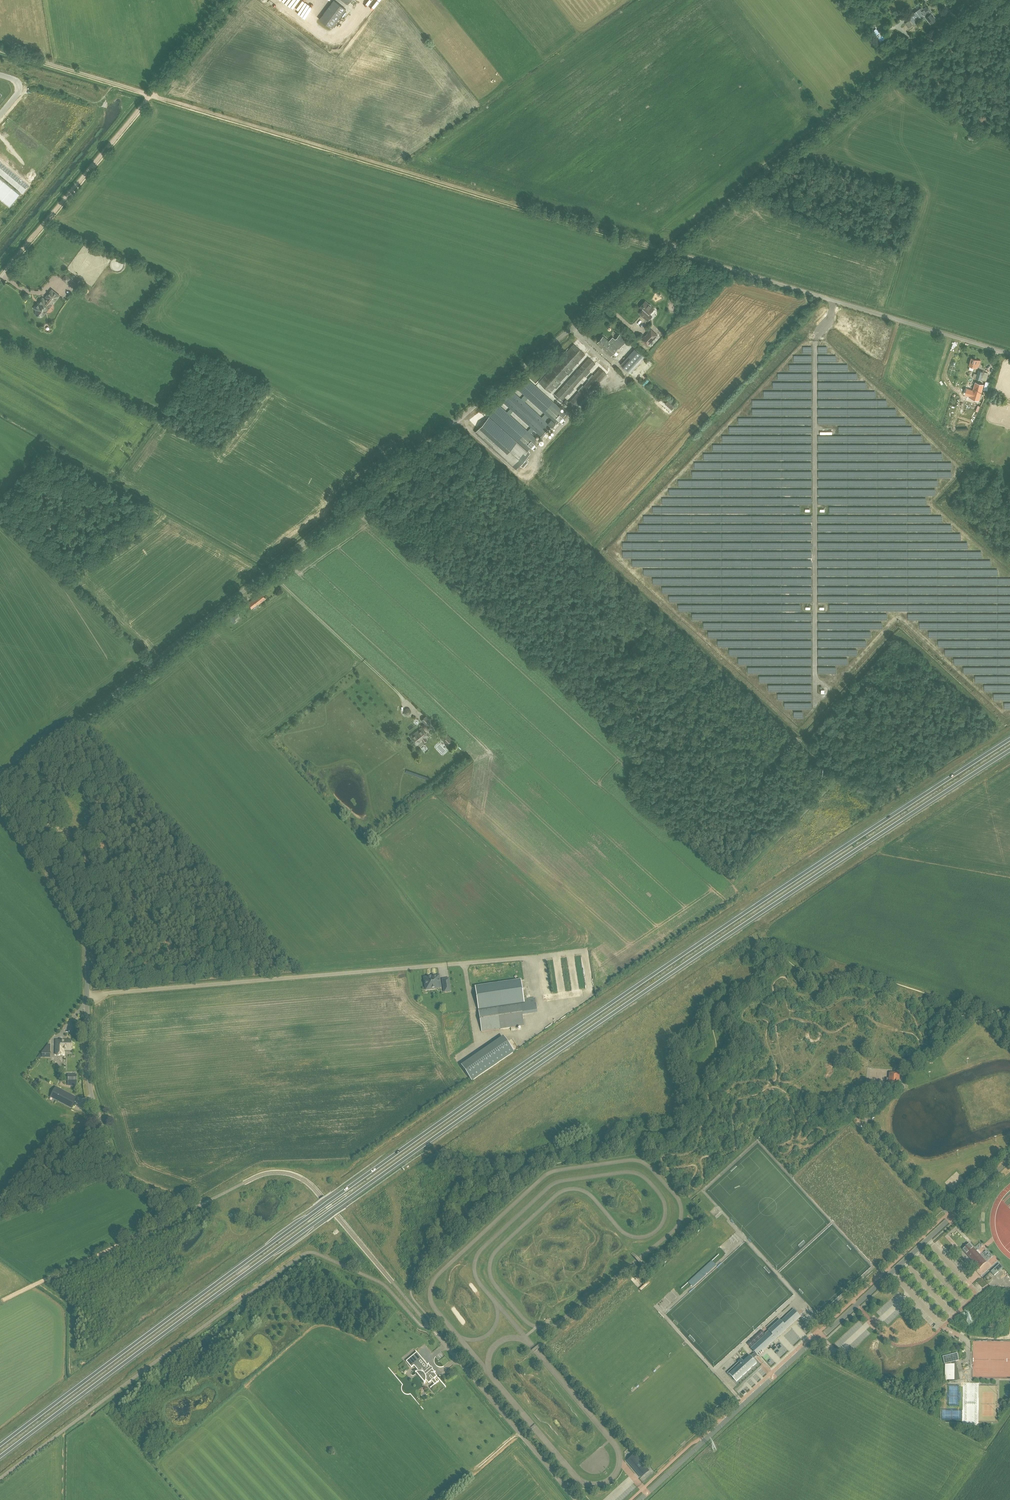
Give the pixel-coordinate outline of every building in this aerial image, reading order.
[(346,9),(334,0),(333,0),(319,19),(332,28),(346,9)] [(928,8),(927,6),(924,9),(927,13),(924,15),(925,16),(926,17),(925,18),(930,24),(937,19),(932,13),(931,13),(930,12),(931,11),(929,8),(928,8)] [(910,17),(915,24),(925,16),(924,15),(927,13),(924,9),(922,7),(910,17)] [(10,205),(20,193),(0,176),(0,197),(10,205)] [(72,287),(76,283),(71,279),(67,283),(72,287)] [(53,303),(59,295),(52,290),(46,297),(47,298),(45,300),(43,298),(35,308),(37,310),(37,311),(36,311),(36,312),(36,313),(36,314),(37,314),(37,315),(38,316),(39,316),(40,316),(41,316),(42,316),(43,316),(43,315),(46,312),(52,304),(51,304),(52,303),(53,303)] [(648,321),(652,316),(650,314),(654,309),(646,301),(640,307),(643,310),(639,313),(648,321)] [(648,346),(658,335),(651,328),(647,333),(645,335),(641,339),(648,346)] [(622,346),(627,340),(620,334),(615,340),(622,346)] [(610,341),(604,336),(598,342),(604,347),(603,348),(611,356),(619,348),(610,340),(610,341)] [(551,393),(586,354),(574,344),(539,382),(551,393)] [(628,371),(643,355),(635,348),(621,364),(628,371)] [(561,402),(596,363),(589,357),(554,396),(561,402)] [(971,357),(969,365),(977,368),(978,364),(979,365),(981,360),(971,357)] [(571,413),(607,373),(600,367),(569,402),(566,399),(564,401),(563,403),(565,406),(564,407),(571,413)] [(556,424),(566,413),(527,377),(517,388),(551,419),(548,422),(512,390),(502,401),(542,437),(551,427),(552,427),(556,423),(556,424)] [(983,384),(975,382),(973,391),(967,389),(965,395),(971,396),(971,398),(979,400),(983,384)] [(672,409),(676,405),(670,399),(666,404),(672,409)] [(528,451),(538,439),(498,403),(488,415),(528,451)] [(516,469),(530,454),(489,417),(475,432),(516,469)] [(259,604),(266,598),(261,591),(253,597),(254,598),(253,599),(247,603),(252,609),(258,604),(259,604)] [(234,623),(236,621),(235,619),(239,616),(234,609),(226,614),(234,623)] [(426,726),(427,726),(431,721),(426,716),(421,720),(426,726)] [(427,741),(428,740),(427,739),(427,738),(426,737),(428,736),(422,728),(411,736),(417,744),(422,741),(423,742),(424,743),(425,743),(426,742),(427,741)] [(449,746),(454,741),(446,733),(440,738),(449,746)] [(439,748),(445,755),(449,751),(443,744),(439,748)] [(54,843),(63,841),(61,833),(52,835),(54,843)] [(424,978),(426,990),(441,988),(439,976),(424,978)] [(524,1000),(521,981),(476,987),(482,1032),(524,1026),(522,1011),(537,1009),(535,998),(524,1000)] [(71,1050),(71,1041),(56,1040),(56,1054),(64,1055),(64,1050),(71,1050)] [(471,1062),(463,1068),(472,1081),(481,1075),(471,1062)] [(845,1083),(862,1083),(862,1072),(850,1072),(850,1071),(845,1071),(845,1083)] [(889,1080),(886,1080),(886,1085),(888,1085),(888,1086),(900,1087),(900,1073),(889,1073),(889,1080)] [(50,1097),(72,1109),(77,1098),(55,1086),(50,1097)] [(979,1269),(987,1262),(970,1243),(962,1250),(979,1269)] [(999,1264),(991,1272),(994,1276),(1003,1268),(999,1264)] [(650,1281),(642,1290),(644,1292),(652,1283),(650,1281)] [(751,1357),(754,1360),(758,1356),(798,1319),(801,1317),(794,1309),(786,1316),(787,1317),(782,1322),(780,1320),(769,1330),(765,1333),(766,1335),(751,1348),(756,1353),(751,1357)] [(427,1366),(427,1365),(421,1357),(417,1352),(406,1361),(411,1367),(414,1366),(419,1372),(415,1372),(424,1383),(426,1380),(428,1383),(431,1381),(435,1384),(437,1382),(434,1379),(436,1376),(433,1372),(432,1373),(430,1372),(429,1372),(427,1370),(427,1366)] [(953,1365),(953,1362),(959,1360),(957,1353),(943,1357),(944,1364),(947,1364),(947,1365),(945,1365),(945,1380),(954,1380),(954,1365),(953,1365)] [(750,1356),(744,1361),(741,1359),(738,1362),(740,1365),(730,1375),(736,1382),(757,1363),(754,1360),(751,1357),(750,1356)] [(626,1461),(641,1479),(649,1472),(635,1454),(626,1461)]
